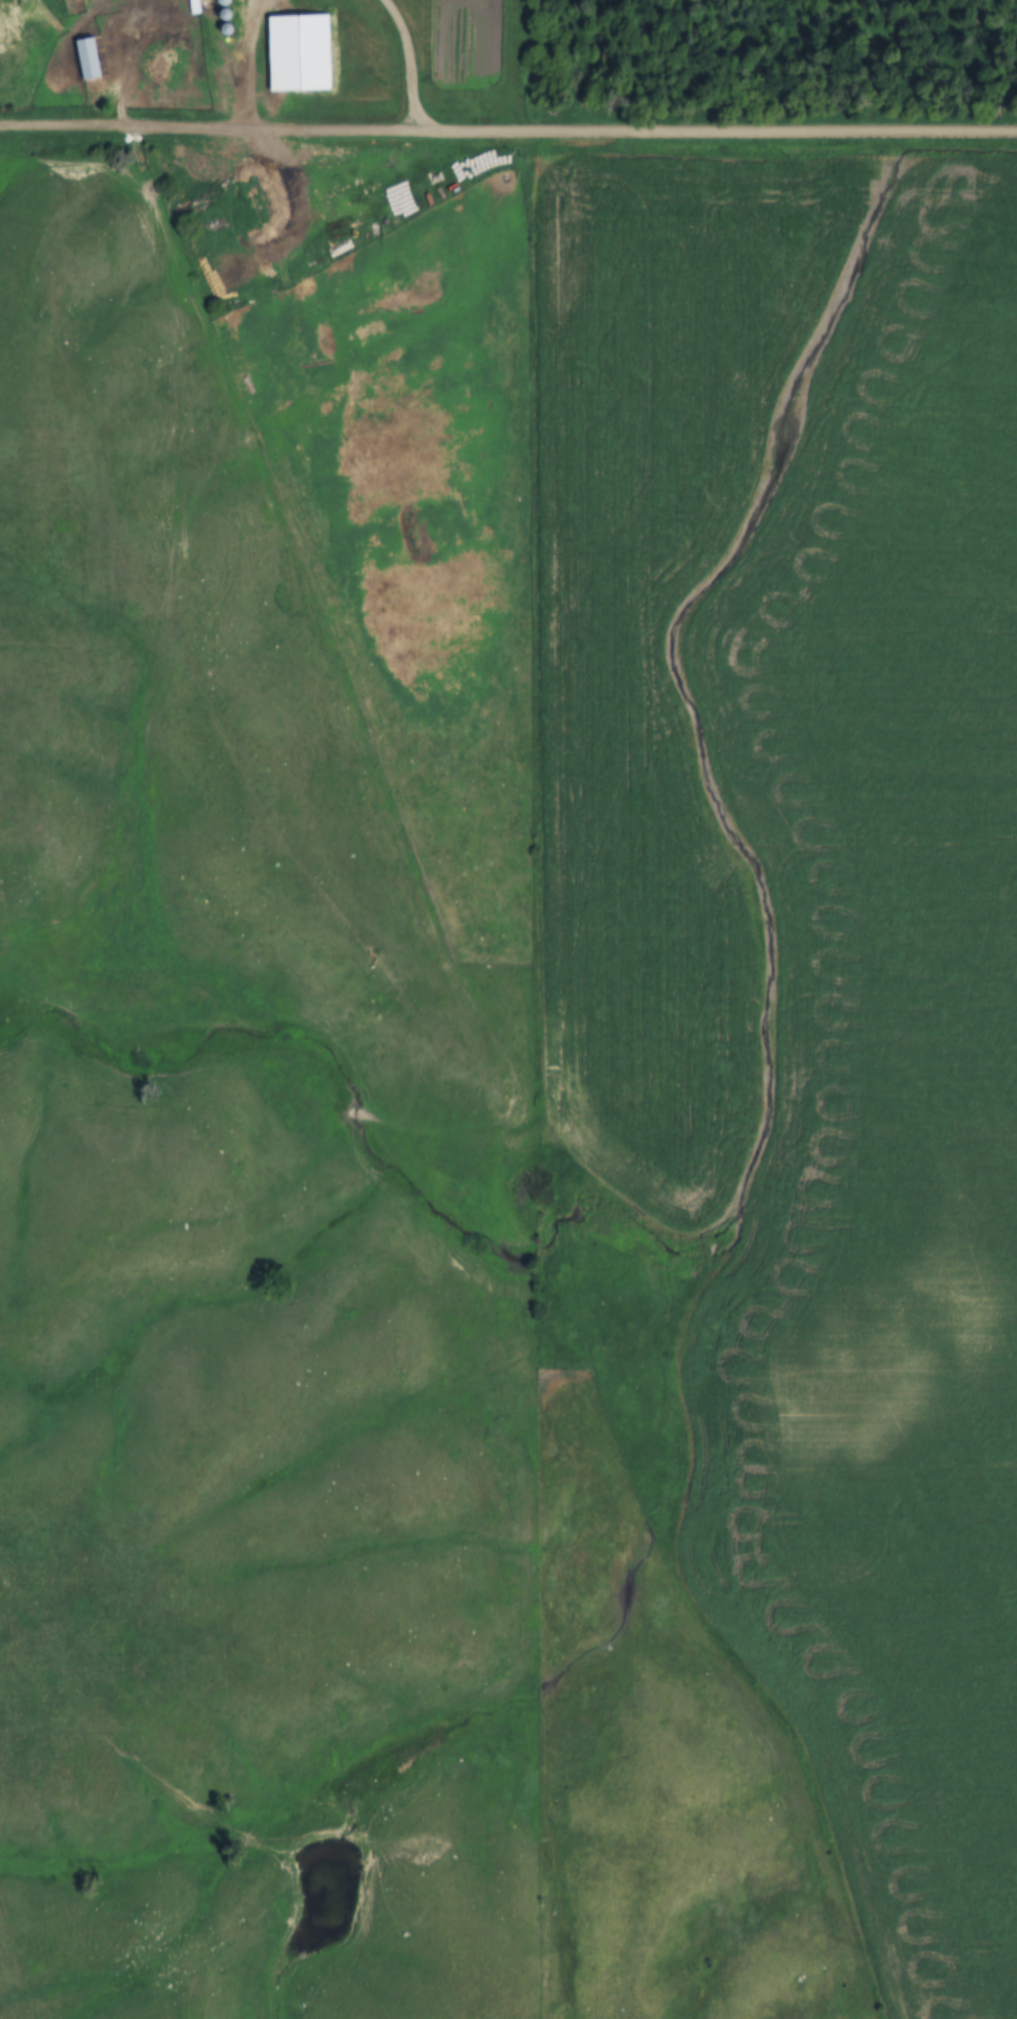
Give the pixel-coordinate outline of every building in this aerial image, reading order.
[(271,94),(336,93),(335,17),(270,18),(271,94)] [(107,80),(101,38),(80,41),(86,83),(107,80)]
